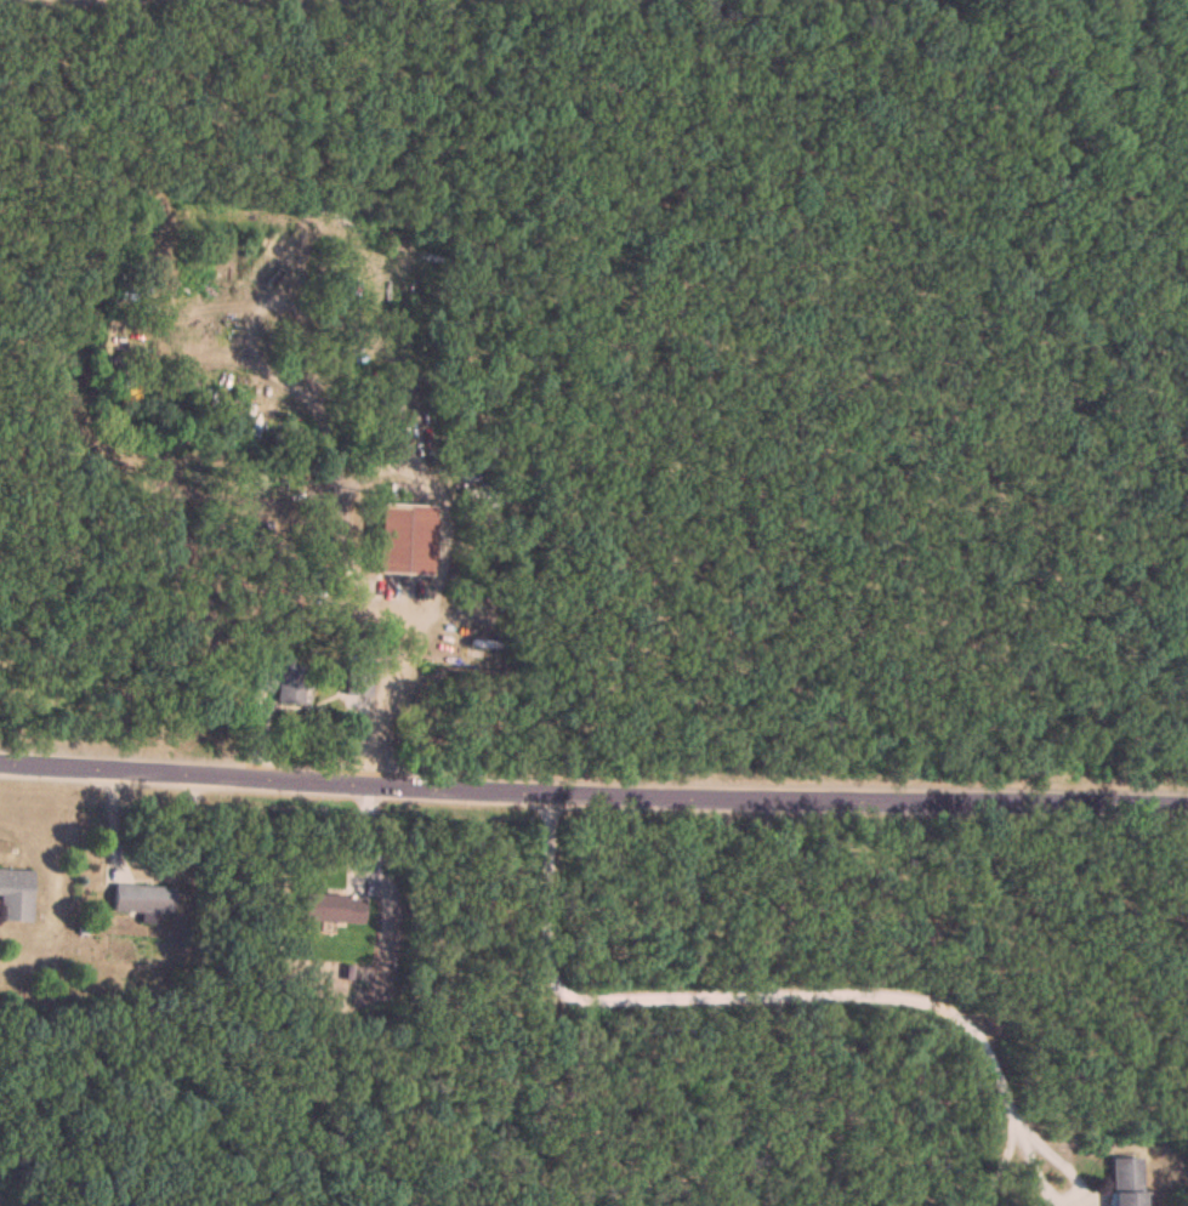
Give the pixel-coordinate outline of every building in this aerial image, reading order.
[(429,573),(431,503),(377,501),(375,572),(429,573)] [(302,666),(256,664),(255,689),(275,689),(274,702),(301,703),(302,666)] [(0,869),(0,920),(30,921),(32,869),(0,869)] [(112,912),(172,912),(172,886),(113,885),(112,912)] [(363,922),(364,896),(306,893),(305,920),(363,922)] [(1109,1157),(1109,1205),(1140,1205),(1140,1157),(1109,1157)]
